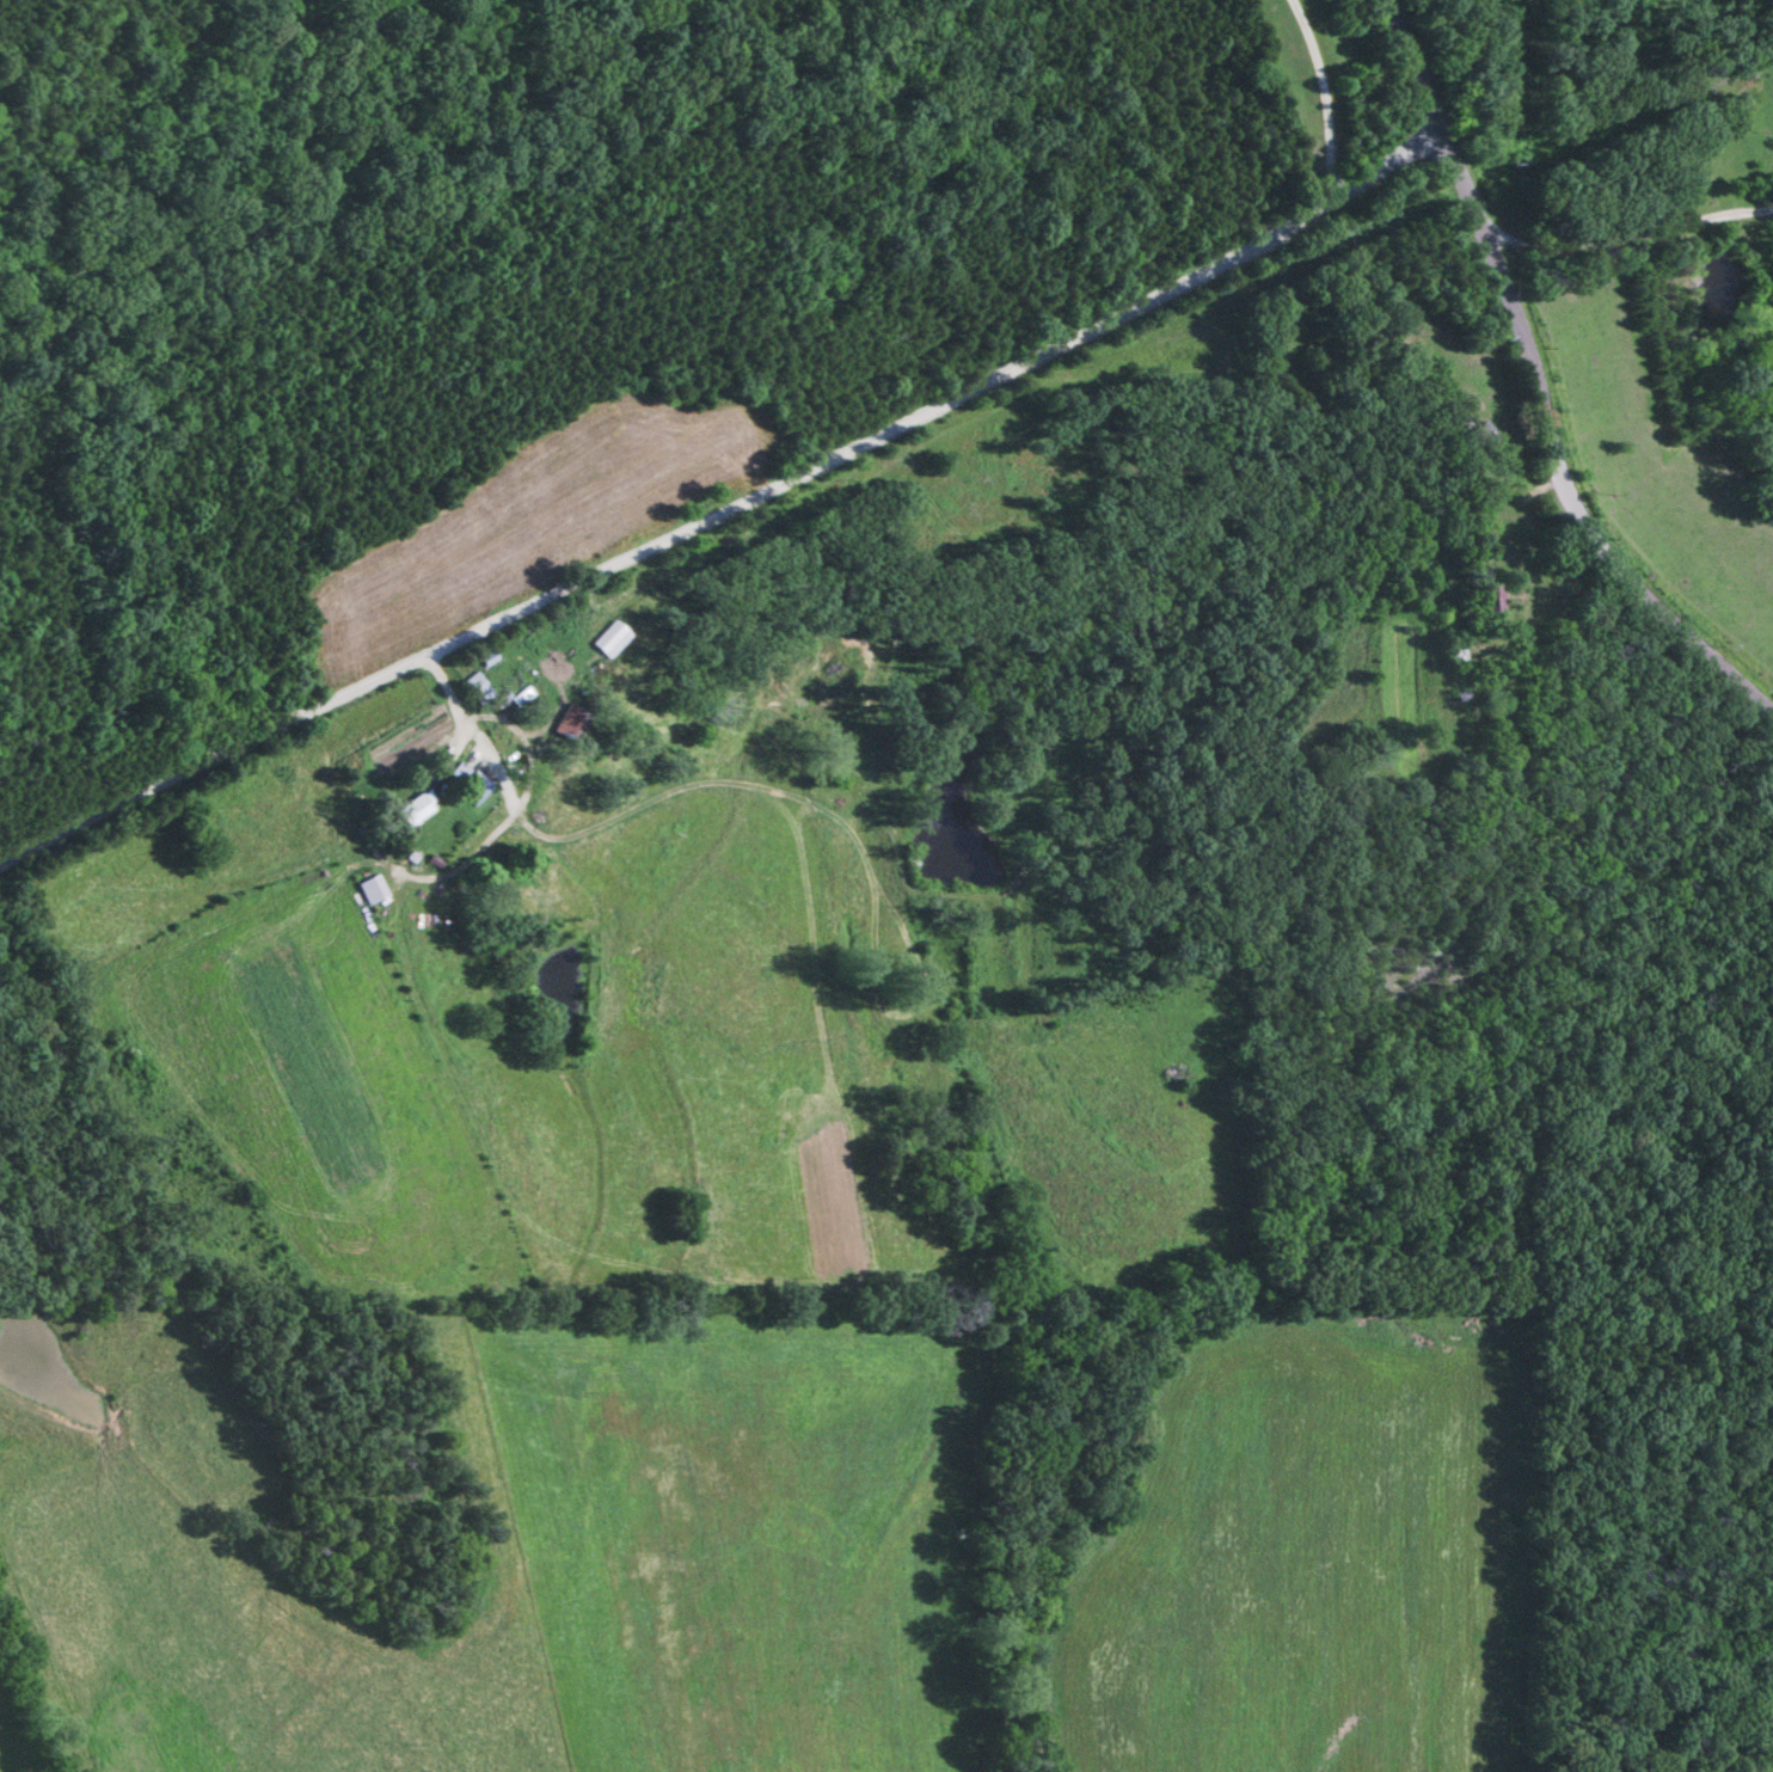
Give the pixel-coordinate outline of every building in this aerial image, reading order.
[(1494,437),(1479,422),(1464,437),(1479,452),(1494,437)] [(1483,615),(1503,611),(1497,586),(1478,591),(1483,615)] [(592,646),(603,657),(625,633),(614,623),(592,646)] [(1463,663),(1459,644),(1444,647),(1448,666),(1463,663)] [(474,706),(488,699),(478,679),(473,681),(472,678),(462,682),(474,706)] [(568,736),(581,716),(569,708),(556,727),(568,736)] [(444,779),(469,808),(488,792),(463,763),(444,779)] [(392,813),(403,831),(435,810),(423,792),(392,813)]
